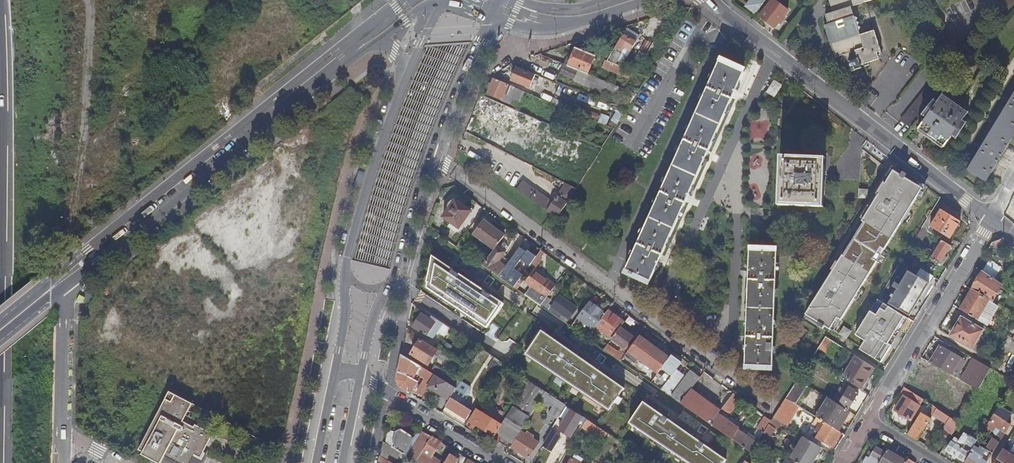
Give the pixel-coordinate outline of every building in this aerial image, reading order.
[(755,14),(767,0),(751,0),(745,6),(755,14)] [(774,0),(772,0),(760,17),(775,28),(778,23),(780,25),(785,18),(783,17),(788,11),(774,0)] [(799,17),(805,9),(794,0),(787,0),(784,5),(799,17)] [(854,17),(851,7),(872,0),(828,0),(832,12),(825,15),(826,21),(828,25),(854,17)] [(1012,14),(1013,11),(1013,0),(996,0),(1012,14)] [(854,17),(828,25),(824,26),(835,58),(842,55),(850,53),(852,60),(848,61),(849,64),(851,71),(861,68),(860,65),(878,59),(878,57),(876,52),(880,51),(874,31),(860,35),(858,30),(860,27),(858,26),(859,23),(856,21),(858,18),(854,17)] [(976,32),(987,42),(1000,27),(995,22),(986,32),(980,27),(976,32)] [(636,42),(624,35),(618,43),(631,51),(636,42)] [(971,53),(974,56),(982,47),(972,37),(964,47),(971,53)] [(563,64),(587,74),(595,56),(576,48),(571,58),(566,56),(563,64)] [(847,65),(849,64),(848,61),(852,60),(850,53),(842,55),(843,56),(841,57),(839,61),(847,65)] [(632,59),(628,56),(623,64),(627,67),(632,59)] [(623,75),(626,69),(621,67),(607,61),(605,60),(602,67),(623,75)] [(633,275),(635,273),(650,280),(744,72),(719,61),(625,269),(630,271),(630,274),(633,275)] [(535,74),(517,67),(511,80),(530,88),(535,74)] [(994,77),(982,67),(957,107),(942,95),(936,104),(933,101),(922,114),(926,118),(917,129),(942,148),(950,138),(954,141),(994,77)] [(911,128),(922,114),(933,101),(951,78),(940,69),(900,119),(911,128)] [(570,78),(585,83),(587,76),(573,70),(570,78)] [(586,86),(630,104),(637,94),(596,77),(586,86)] [(502,101),(508,85),(493,79),(487,94),(502,101)] [(563,88),(564,86),(554,82),(551,89),(559,92),(561,87),(563,88)] [(768,92),(775,96),(781,86),(774,82),(768,92)] [(503,111),(511,114),(513,109),(485,97),(478,114),(484,117),(491,120),(498,123),(503,111)] [(1005,115),(1003,114),(988,138),(990,139),(977,161),(975,160),(968,172),(986,183),(1013,136),(1013,100),(1005,115)] [(516,110),(524,113),(526,107),(519,104),(516,110)] [(547,136),(551,125),(524,113),(516,110),(513,109),(511,114),(510,115),(518,118),(515,124),(530,131),(531,129),(547,136)] [(491,144),(495,135),(489,132),(485,141),(491,144)] [(503,150),(507,142),(495,135),(491,144),(503,150)] [(513,145),(507,142),(503,150),(509,153),(513,145)] [(871,153),(884,163),(887,158),(875,149),(871,153)] [(779,207),(823,208),(823,207),(824,160),(825,160),(825,158),(780,157),(780,158),(781,159),(779,206),(779,207)] [(833,271),(806,314),(830,329),(837,318),(840,320),(923,189),(895,171),(832,270),(833,271)] [(516,190),(523,194),(558,217),(575,190),(568,186),(565,191),(563,189),(561,192),(563,194),(560,198),(557,196),(550,206),(530,193),(532,191),(521,183),(516,190)] [(444,217),(451,223),(459,229),(472,212),(456,200),(444,217)] [(935,218),(930,214),(922,228),(928,232),(940,239),(943,234),(950,238),(960,223),(940,210),(935,218)] [(481,252),(489,258),(497,246),(505,236),(485,221),(475,235),(487,243),(481,252)] [(459,229),(451,223),(448,227),(456,233),(459,229)] [(928,232),(922,228),(910,246),(920,252),(922,249),(918,246),(921,241),(922,242),(928,232)] [(464,251),(473,239),(467,234),(458,247),(464,251)] [(945,256),(951,246),(941,240),(937,247),(935,246),(932,251),(928,248),(926,251),(924,254),(942,266),(948,258),(945,256)] [(489,258),(483,266),(484,266),(499,276),(505,268),(506,267),(500,263),(502,261),(500,260),(506,253),(497,246),(489,258)] [(537,256),(531,263),(536,266),(542,258),(541,257),(544,253),(541,250),(537,256)] [(745,365),(773,366),(777,251),(750,250),(745,365)] [(531,263),(537,256),(531,252),(526,259),(531,263)] [(433,257),(427,287),(488,328),(504,304),(433,257)] [(982,271),(980,275),(1000,286),(1001,284),(994,279),(1001,268),(990,260),(982,271)] [(899,265),(896,270),(906,276),(900,286),(895,283),(892,287),(898,290),(894,295),(890,292),(884,300),(909,316),(929,284),(916,276),(899,265)] [(513,269),(510,272),(506,277),(515,283),(521,275),(513,269)] [(916,276),(929,284),(933,277),(920,269),(916,276)] [(540,306),(555,286),(533,270),(525,281),(531,286),(527,291),(525,295),(540,306)] [(516,284),(514,287),(516,289),(525,277),(522,275),(516,284)] [(980,275),(971,291),(988,300),(991,302),(1000,286),(980,275)] [(971,291),(960,310),(964,312),(977,319),(987,300),(988,300),(971,291)] [(559,296),(549,311),(566,324),(577,308),(559,296)] [(859,349),(881,363),(908,319),(877,299),(855,335),(864,340),(859,349)] [(987,300),(977,319),(986,325),(997,307),(987,300)] [(596,327),(605,313),(589,302),(577,318),(593,330),(596,327)] [(620,327),(624,322),(608,310),(605,313),(596,327),(612,339),(620,327)] [(971,349),(986,325),(977,319),(964,312),(961,318),(957,315),(952,325),(955,327),(950,336),(971,349)] [(434,324),(436,326),(437,324),(422,313),(413,327),(426,336),(434,324)] [(574,322),(571,327),(576,331),(580,326),(574,322)] [(428,337),(436,326),(434,324),(426,336),(428,337)] [(633,337),(620,327),(612,339),(624,348),(627,344),(628,344),(633,337)] [(624,388),(542,331),(527,354),(610,411),(615,402),(618,404),(622,399),(619,396),(624,388)] [(420,337),(416,334),(412,339),(417,342),(420,337)] [(434,335),(429,342),(439,349),(443,351),(447,344),(434,335)] [(626,353),(624,356),(635,364),(638,360),(658,373),(669,358),(639,336),(626,353)] [(834,342),(826,337),(816,352),(824,357),(834,342)] [(1012,339),(1009,337),(1002,350),(1013,357),(1013,340),(1012,339)] [(429,342),(422,338),(421,339),(438,350),(439,349),(429,342)] [(457,363),(459,361),(443,351),(439,349),(438,350),(421,339),(418,344),(416,347),(412,354),(429,364),(432,359),(435,354),(437,356),(440,358),(438,361),(444,366),(445,365),(451,368),(455,362),(457,363)] [(940,346),(929,363),(950,375),(960,358),(940,346)] [(431,372),(401,354),(396,379),(399,387),(413,395),(415,392),(413,391),(419,379),(414,376),(416,373),(424,378),(431,382),(435,375),(431,372)] [(651,383),(681,403),(691,389),(700,377),(681,363),(682,362),(671,355),(669,358),(658,373),(651,383)] [(842,378),(861,389),(874,368),(856,356),(851,364),(847,362),(843,368),(847,370),(842,378)] [(990,369),(972,359),(960,381),(977,390),(990,369)] [(917,364),(909,377),(913,379),(921,366),(917,364)] [(431,372),(435,375),(439,377),(443,372),(434,366),(431,372)] [(921,366),(913,379),(921,384),(921,385),(928,389),(932,382),(936,375),(921,366)] [(451,398),(457,388),(439,377),(435,375),(431,382),(428,387),(449,400),(451,398)] [(428,387),(431,382),(424,378),(417,392),(424,396),(428,387)] [(798,379),(790,392),(797,396),(799,392),(802,394),(807,385),(798,379)] [(513,407),(530,417),(541,400),(545,392),(529,381),(513,407)] [(839,405),(848,411),(859,393),(849,387),(839,405)] [(464,393),(457,388),(451,398),(458,403),(464,393)] [(923,400),(904,388),(899,395),(902,397),(894,410),(910,420),(923,400)] [(681,403),(711,424),(718,414),(720,411),(691,389),(681,403)] [(201,449),(212,433),(195,423),(193,426),(182,421),(191,403),(186,400),(168,391),(152,423),(155,424),(141,450),(142,451),(160,461),(163,455),(177,462),(186,462),(191,455),(198,458),(202,451),(201,450),(201,449)] [(545,392),(541,400),(553,407),(549,414),(558,419),(566,406),(545,392)] [(795,405),(802,394),(799,392),(797,396),(790,392),(786,399),(795,405)] [(741,398),(734,393),(725,405),(732,410),(741,398)] [(458,403),(451,398),(449,400),(441,413),(444,415),(448,408),(466,419),(472,411),(458,403)] [(795,405),(786,399),(777,412),(789,419),(797,406),(795,405)] [(829,399),(816,418),(836,430),(848,411),(839,405),(829,399)] [(689,462),(724,462),(726,460),(644,402),(629,423),(689,462)] [(502,424),(496,433),(514,444),(521,432),(524,426),(526,424),(530,417),(513,407),(509,414),(502,424)] [(999,407),(994,415),(1006,422),(1011,414),(999,407)] [(491,418),(476,408),(464,427),(472,432),(476,426),(483,430),(480,434),(486,438),(489,434),(494,437),(496,433),(502,424),(494,420),(496,418),(492,415),(491,418)] [(937,409),(932,416),(945,424),(950,417),(939,410),(937,409)] [(559,430),(570,437),(582,417),(571,410),(559,430)] [(789,419),(777,412),(773,418),(782,423),(784,424),(786,426),(790,420),(789,419)] [(916,441),(930,419),(921,413),(914,423),(912,428),(907,435),(916,441)] [(732,439),(738,430),(739,429),(718,414),(711,424),(732,439)] [(965,462),(967,462),(986,462),(1010,425),(1006,422),(994,415),(994,414),(986,427),(993,431),(995,437),(986,451),(980,447),(978,449),(974,446),(970,453),(965,462)] [(764,431),(769,425),(771,421),(766,417),(758,429),(760,430),(757,435),(761,437),(764,431)] [(950,417),(945,424),(942,429),(951,435),(959,423),(950,417)] [(761,437),(760,438),(766,442),(775,428),(777,430),(782,423),(773,418),(771,421),(769,425),(764,431),(761,437)] [(836,430),(816,418),(812,424),(817,427),(812,436),(831,448),(840,433),(836,430)] [(587,420),(582,428),(603,442),(605,438),(608,434),(587,420)] [(152,423),(138,448),(141,450),(155,424),(152,423)] [(393,447),(401,453),(404,454),(414,438),(401,430),(396,432),(393,447)] [(732,439),(751,452),(758,441),(748,434),(747,436),(738,430),(732,439)] [(386,443),(393,447),(396,432),(388,431),(386,443)] [(416,462),(432,437),(423,431),(407,456),(416,462)] [(969,452),(970,453),(974,446),(982,434),(977,431),(973,439),(969,437),(963,445),(962,448),(958,446),(951,442),(946,451),(963,461),(969,452)] [(514,444),(511,447),(529,459),(539,443),(531,438),(533,436),(528,432),(526,435),(523,433),(521,432),(514,444)] [(546,441),(543,446),(551,451),(558,440),(560,437),(554,433),(552,432),(546,441)] [(608,434),(605,438),(614,443),(616,439),(608,434)] [(432,456),(436,449),(440,452),(445,444),(432,437),(416,462),(418,462),(443,462),(432,456)] [(791,458),(799,462),(811,462),(821,448),(804,437),(791,458)] [(401,453),(393,447),(386,443),(384,442),(379,462),(395,462),(401,453)] [(629,447),(620,442),(617,445),(626,451),(629,447)] [(863,462),(906,462),(907,462),(887,451),(885,453),(876,448),(872,455),(870,453),(867,458),(866,458),(863,462)] [(994,462),(1013,462),(1013,455),(1003,448),(1000,453),(994,462)] [(141,453),(159,462),(160,461),(142,451),(141,453)] [(202,451),(198,458),(191,455),(186,462),(201,462),(206,453),(202,451)] [(450,454),(444,462),(456,462),(459,459),(450,454)]
